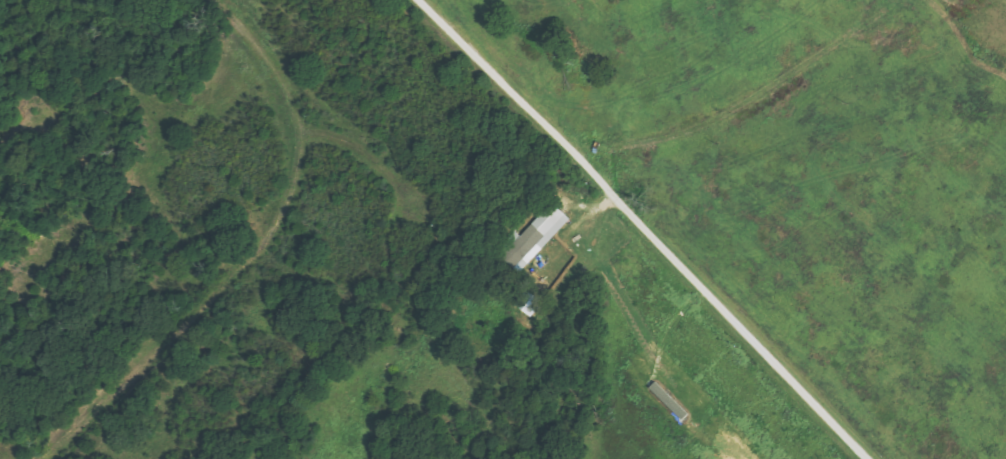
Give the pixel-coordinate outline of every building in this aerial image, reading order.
[(569,218),(550,202),(519,235),(514,231),(504,242),(527,264),(569,218)]
